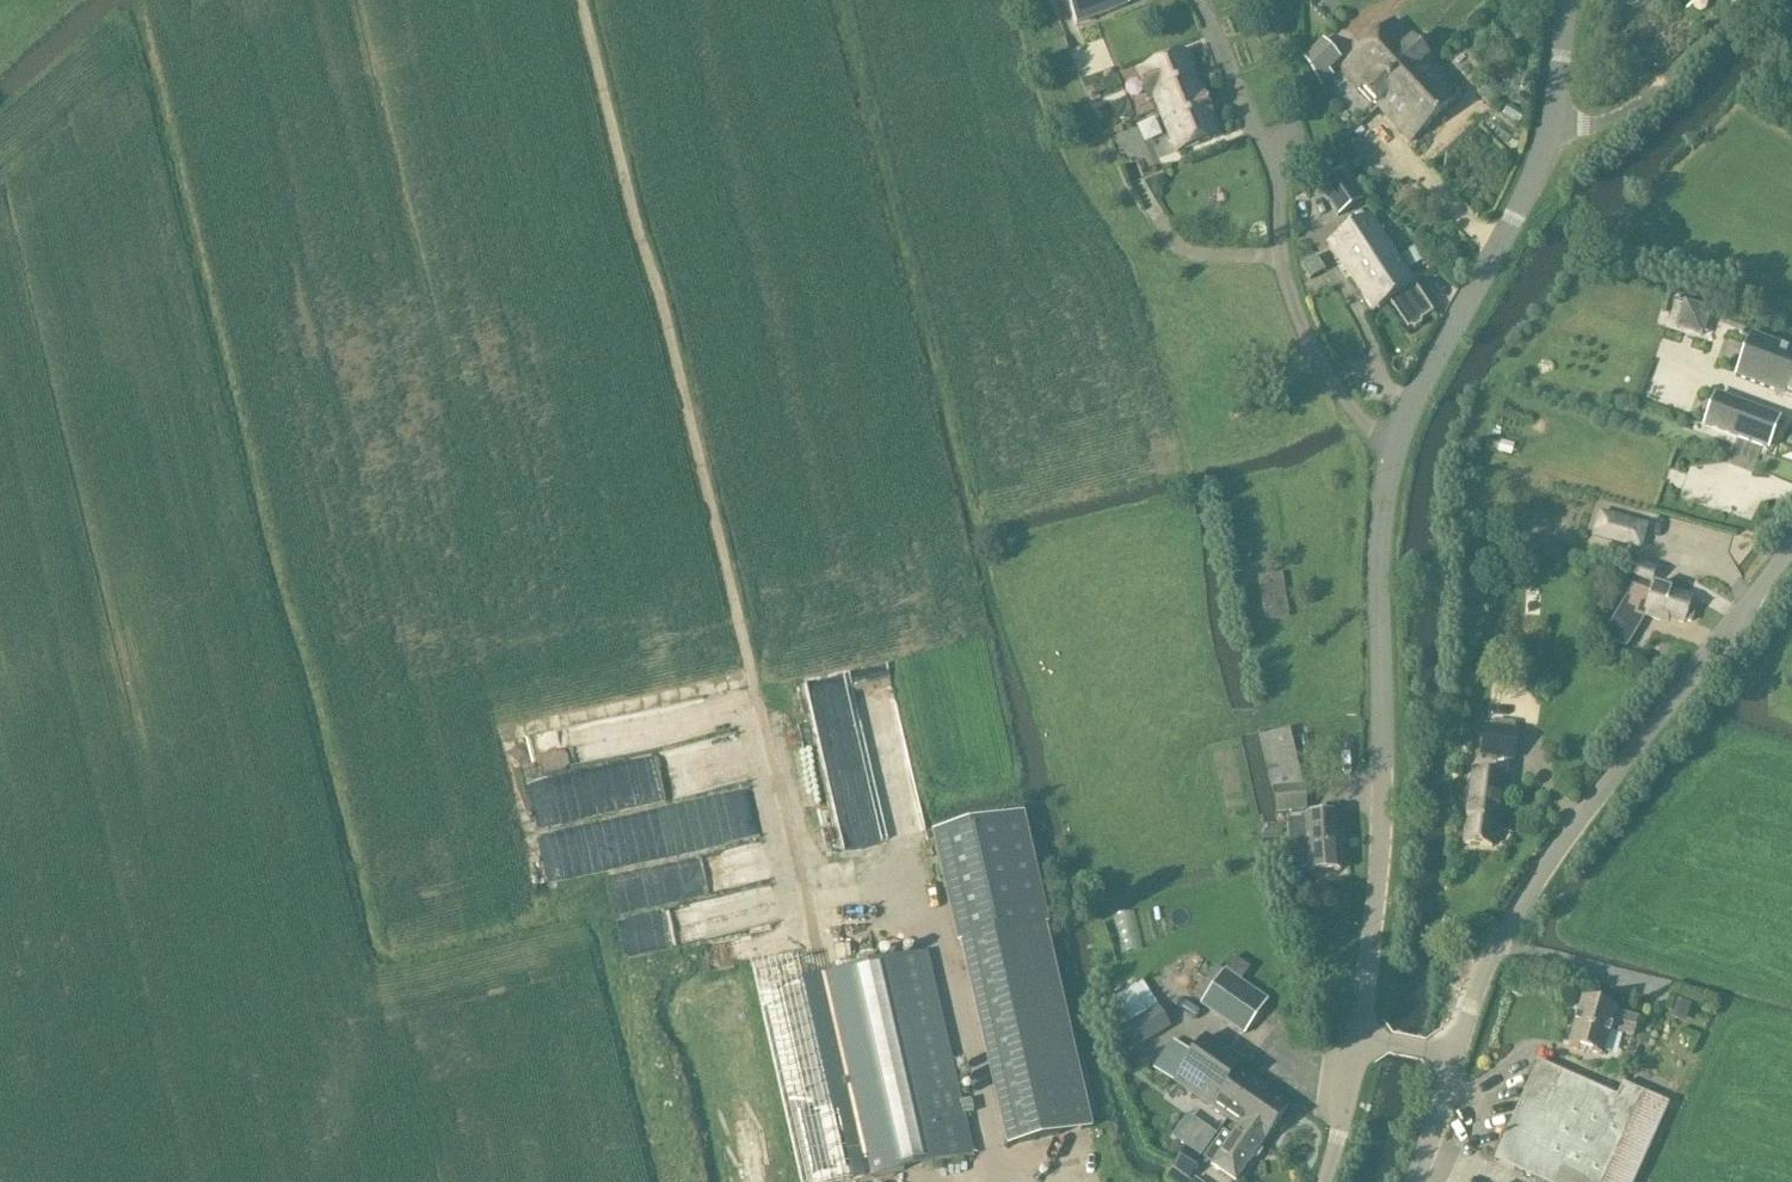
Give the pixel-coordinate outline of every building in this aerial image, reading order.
[(1128,6),(1125,0),(1065,0),(1076,27),(1128,6)] [(1379,108),(1429,61),(1393,22),(1343,70),(1379,108)] [(1157,172),(1096,25),(1078,32),(1083,46),(1069,52),(1104,139),(1109,137),(1120,168),(1136,162),(1142,177),(1157,172)] [(1304,59),(1322,88),(1334,76),(1329,71),(1341,59),(1323,40),(1304,59)] [(1611,51),(1606,60),(1615,64),(1620,56),(1611,51)] [(1155,98),(1160,112),(1201,95),(1184,53),(1143,69),(1135,73),(1147,102),(1155,98)] [(1462,96),(1429,61),(1379,108),(1411,143),(1462,96)] [(1491,83),(1478,96),(1490,108),(1503,95),(1491,83)] [(1201,95),(1160,112),(1177,154),(1218,137),(1209,115),(1211,114),(1204,96),(1202,97),(1201,95)] [(1352,147),(1339,154),(1346,167),(1359,160),(1352,147)] [(1364,202),(1343,171),(1317,189),(1338,219),(1364,202)] [(1381,271),(1398,261),(1370,219),(1329,246),(1373,314),(1389,304),(1388,302),(1391,299),(1382,285),(1387,280),(1381,271)] [(1424,233),(1417,240),(1428,250),(1434,243),(1424,233)] [(1424,262),(1413,246),(1400,255),(1410,271),(1424,262)] [(1433,315),(1398,261),(1381,271),(1387,280),(1382,285),(1391,299),(1388,302),(1389,304),(1406,329),(1415,331),(1421,326),(1422,322),(1433,315)] [(1735,377),(1791,398),(1791,351),(1751,336),(1735,377)] [(1767,452),(1769,447),(1780,419),(1719,396),(1704,428),(1767,452)] [(1593,537),(1626,547),(1633,523),(1600,514),(1593,537)] [(1650,584),(1654,571),(1639,566),(1634,579),(1635,579),(1633,586),(1607,633),(1609,641),(1625,646),(1645,616),(1659,620),(1661,617),(1683,623),(1685,620),(1692,621),(1696,604),(1690,603),(1692,596),(1650,584)] [(1257,578),(1265,622),(1291,618),(1283,573),(1257,578)] [(1519,731),(1493,727),(1484,726),(1479,758),(1515,762),(1519,731)] [(1256,744),(1272,811),(1301,804),(1284,737),(1256,744)] [(529,776),(539,830),(664,807),(664,805),(701,798),(699,785),(690,787),(683,748),(529,776)] [(1464,844),(1491,847),(1491,841),(1493,841),(1496,839),(1496,830),(1495,828),(1493,828),(1497,794),(1496,794),(1498,777),(1472,774),(1470,791),(1464,844)] [(1290,872),(1309,871),(1309,874),(1339,872),(1336,814),(1306,816),(1308,846),(1289,847),(1290,872)] [(936,836),(1008,1149),(1092,1130),(1020,817),(936,836)] [(929,953),(807,980),(852,1181),(861,1181),(975,1156),(929,953)] [(1250,970),(1233,958),(1226,970),(1242,981),(1250,970)] [(1268,1003),(1225,973),(1201,1009),(1244,1039),(1268,1003)] [(1120,1031),(1121,1031),(1134,1051),(1171,1029),(1143,982),(1105,1006),(1120,1031)] [(1638,1019),(1615,1013),(1616,1011),(1582,1002),(1569,1046),(1603,1056),(1610,1032),(1633,1038),(1638,1019)] [(1676,1002),(1671,1019),(1685,1023),(1690,1006),(1676,1002)] [(1175,1084),(1238,1127),(1263,1143),(1290,1104),(1240,1071),(1242,1065),(1206,1040),(1191,1061),(1169,1047),(1154,1070),(1175,1084)] [(1668,1105),(1622,1084),(1616,1096),(1539,1062),(1494,1162),(1538,1181),(1634,1181),(1668,1105)] [(1238,1127),(1231,1138),(1223,1132),(1204,1160),(1212,1166),(1211,1166),(1234,1181),(1236,1181),(1253,1158),(1258,1158),(1262,1152),(1260,1148),(1263,1143),(1238,1127)] [(1187,1149),(1173,1169),(1180,1174),(1189,1180),(1203,1160),(1187,1149)]
